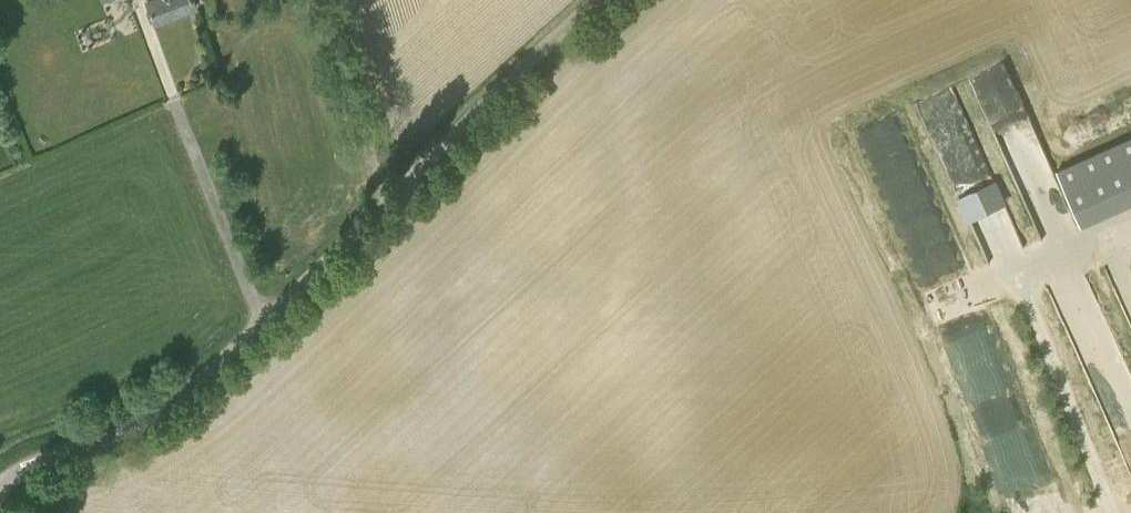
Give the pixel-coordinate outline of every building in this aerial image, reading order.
[(156,18),(197,3),(196,0),(150,0),(156,18)] [(957,105),(951,87),(917,100),(924,117),(957,105)] [(963,103),(924,120),(934,144),(974,126),(963,103)] [(1006,488),(1010,505),(1057,492),(1052,475),(1006,488)]
